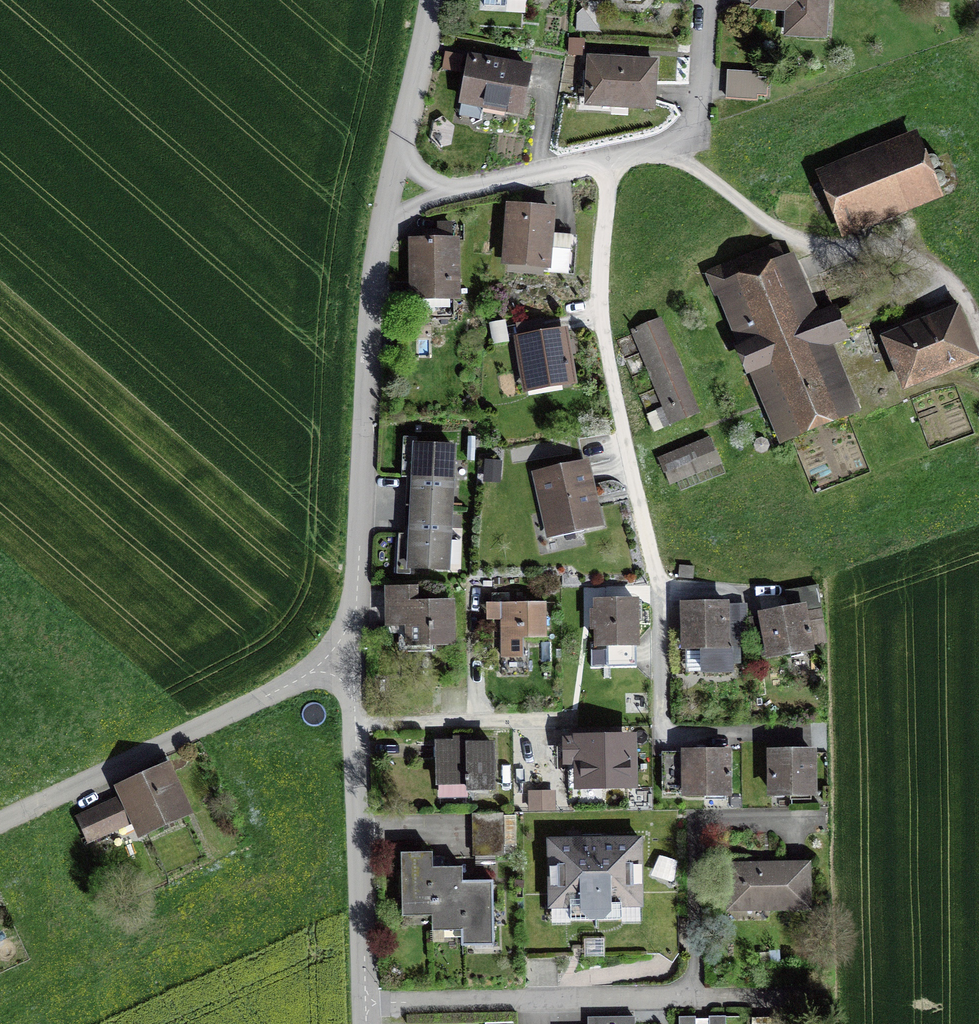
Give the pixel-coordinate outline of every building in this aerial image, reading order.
[(753,7),(800,10),(798,35),(824,36),(826,0),(754,0),(753,7)] [(522,111),(529,69),(469,58),(462,100),(522,111)] [(652,107),(654,63),(590,59),(588,103),(652,107)] [(726,65),(726,92),(769,93),(770,67),(726,65)] [(826,178),(845,225),(932,190),(914,143),(826,178)] [(510,206),(506,263),(545,266),(545,271),(572,274),(575,241),(549,239),(551,209),(510,206)] [(454,240),(414,240),(414,297),(455,297),(454,240)] [(786,266),(728,290),(788,428),(844,404),(817,341),(845,329),(836,309),(809,321),(786,266)] [(961,315),(956,302),(889,330),(908,380),(970,355),(955,317),(961,315)] [(692,411),(656,324),(635,333),(671,420),(692,411)] [(518,339),(525,379),(570,372),(563,332),(518,339)] [(660,459),(665,471),(710,450),(706,439),(660,459)] [(412,506),(450,508),(453,447),(415,445),(412,506)] [(584,465),(537,476),(550,532),(597,522),(584,465)] [(450,508),(412,506),(409,567),(447,569),(450,508)] [(678,577),(692,578),(693,566),(679,565),(678,577)] [(809,639),(824,637),(817,585),(785,590),(788,609),(761,614),(769,655),(810,647),(809,639)] [(409,643),(451,642),(451,604),(415,604),(415,589),(388,589),(389,622),(408,622),(409,643)] [(591,667),(637,667),(635,601),(597,601),(597,613),(593,613),(594,626),(597,626),(598,644),(591,644),(591,667)] [(501,619),(502,657),(522,656),(522,638),(546,637),(546,602),(491,603),(492,620),(501,619)] [(683,604),(684,647),(703,647),(704,673),(729,672),(729,662),(739,662),(738,634),(726,635),(726,604),(683,604)] [(583,759),(583,781),(628,780),(627,741),(567,742),(567,759),(583,759)] [(437,744),(437,781),(468,781),(468,789),(493,789),(492,745),(437,744)] [(771,752),(771,793),(813,792),(812,751),(771,752)] [(726,752),(685,752),(686,793),(727,793),(726,752)] [(127,791),(129,795),(82,817),(93,840),(107,833),(105,831),(139,816),(143,825),(179,809),(164,774),(127,791)] [(557,804),(557,783),(529,784),(529,805),(557,804)] [(476,813),(476,828),(503,827),(503,813),(476,813)] [(476,828),(476,841),(503,841),(503,827),(476,828)] [(640,904),(641,840),(549,841),(551,905),(572,905),(586,918),(594,918),(594,920),(605,918),(619,904),(640,904)] [(503,841),(476,841),(476,856),(504,855),(503,841)] [(432,867),(432,852),(401,853),(402,908),(432,908),(432,867)] [(808,863),(727,864),(728,903),(759,903),(759,910),(809,908),(808,863)] [(432,867),(432,908),(432,923),(462,922),(462,882),(462,867),(432,867)] [(462,882),(462,922),(462,937),(493,936),(492,881),(462,882)]
